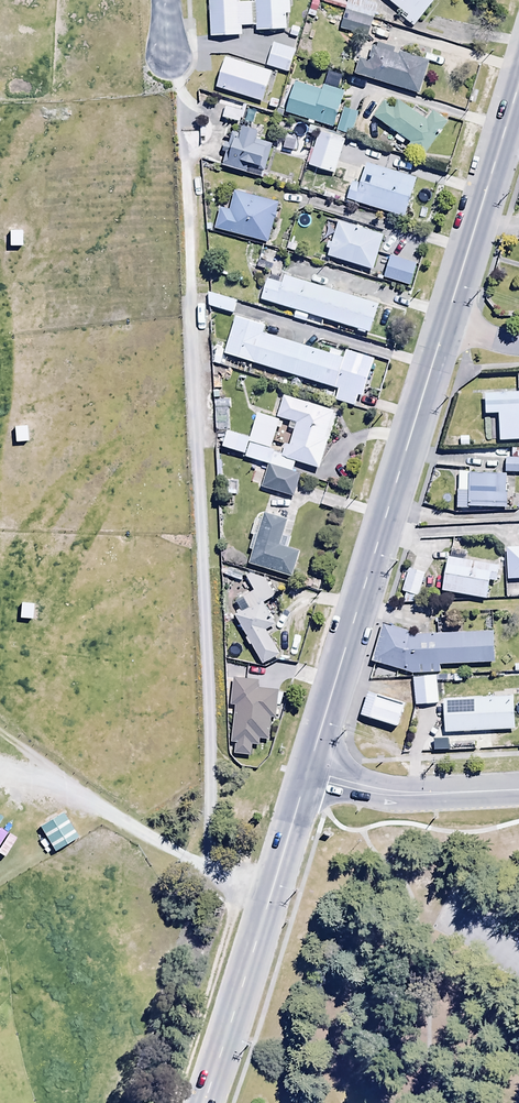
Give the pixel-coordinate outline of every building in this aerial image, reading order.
[(211,38),(242,37),(241,26),(256,26),(256,32),(288,31),(288,16),(291,16),(291,0),(256,0),(256,4),(238,4),(238,0),(210,0),(211,38)] [(437,0),(386,0),(408,17),(406,21),(415,28),(437,0)] [(373,19),(346,11),(340,31),(368,39),(373,19)] [(296,52),(273,45),(266,66),(289,74),(296,52)] [(361,58),(356,74),(420,94),(430,61),(379,46),(378,48),(373,46),(369,61),(361,58)] [(272,73),(227,58),(217,87),(262,103),(272,73)] [(296,83),(286,113),(333,128),(345,92),(324,85),(322,92),(296,83)] [(385,101),(374,117),(411,143),(408,147),(422,158),(448,121),(434,112),(428,121),(399,101),(394,108),(385,101)] [(244,112),(227,107),(224,118),(240,123),(244,112)] [(360,113),(343,109),(337,131),(354,136),(360,113)] [(361,126),(356,136),(369,141),(373,132),(361,126)] [(226,154),(223,166),(261,178),(263,172),(266,173),(274,146),(257,140),(259,132),(244,127),(241,136),(233,133),(229,144),(226,143),(223,153),(226,154)] [(346,139),(319,132),(310,166),(336,174),(346,139)] [(353,182),(347,199),(404,218),(417,180),(368,163),(361,184),(353,182)] [(221,207),(215,229),(268,244),(280,204),(235,191),(230,210),(221,207)] [(384,236),(338,222),(331,243),(328,242),(326,248),(330,250),(328,256),(374,270),(384,236)] [(21,232),(8,233),(9,250),(22,249),(21,232)] [(417,264),(390,255),(383,279),(410,287),(417,264)] [(370,334),(379,305),(291,278),(292,276),(282,273),(281,278),(272,276),(271,280),(268,279),(261,302),(295,312),(293,320),(307,325),(309,316),(357,331),(357,333),(365,335),(366,333),(370,334)] [(208,294),(209,308),(233,315),(237,302),(208,294)] [(347,352),(344,360),(264,335),(266,328),(236,318),(225,355),(338,391),(334,401),(354,408),(358,396),(363,398),(375,361),(347,352)] [(485,395),(486,416),(498,415),(499,442),(518,441),(518,394),(485,395)] [(268,465),(294,473),(297,464),(320,471),(330,440),(327,440),(335,413),(284,397),(277,419),(291,423),(289,430),(294,432),(289,447),(286,446),(283,454),(271,451),(279,422),(257,415),(250,439),(227,432),(222,448),(246,456),(245,459),(268,465)] [(26,429),(13,430),(14,446),(27,444),(26,429)] [(505,459),(505,474),(518,474),(518,449),(512,449),(511,460),(505,459)] [(294,473),(268,465),(260,490),(293,500),(300,475),(294,473)] [(458,492),(458,510),(507,510),(507,476),(469,476),(469,492),(458,492)] [(253,552),(249,565),(292,578),(300,553),(287,549),(289,540),(284,538),(289,522),(265,515),(262,522),(256,521),(251,537),(254,537),(249,551),(253,552)] [(508,581),(518,580),(518,548),(507,549),(508,581)] [(500,568),(449,558),(442,592),(488,601),(492,582),(497,583),(500,568)] [(418,604),(425,574),(408,569),(402,594),(405,595),(402,606),(418,604)] [(242,612),(235,616),(248,638),(245,640),(250,647),(251,646),(263,666),(281,656),(267,632),(277,626),(264,605),(276,598),(274,594),(280,590),(276,583),(249,576),(247,579),(254,592),(236,602),(242,612)] [(506,584),(506,599),(518,599),(518,584),(506,584)] [(33,606),(20,605),(19,620),(32,621),(33,606)] [(494,633),(414,636),(386,626),(384,630),(382,630),(372,664),(411,675),(440,674),(440,667),(495,665),(494,633)] [(437,677),(413,679),(415,707),(439,705),(437,677)] [(231,706),(235,707),(231,744),(236,744),(234,755),(251,757),(252,745),(260,746),(260,739),(269,740),(271,719),(276,720),(278,692),(259,690),(260,682),(234,679),(231,706)] [(369,694),(361,717),(397,729),(405,706),(369,694)] [(444,727),(444,734),(516,732),(515,698),(444,700),(444,707),(436,708),(436,727),(444,727)] [(63,815),(39,829),(53,854),(78,839),(63,815)] [(1,832),(0,834),(0,851),(8,836),(1,832)]
